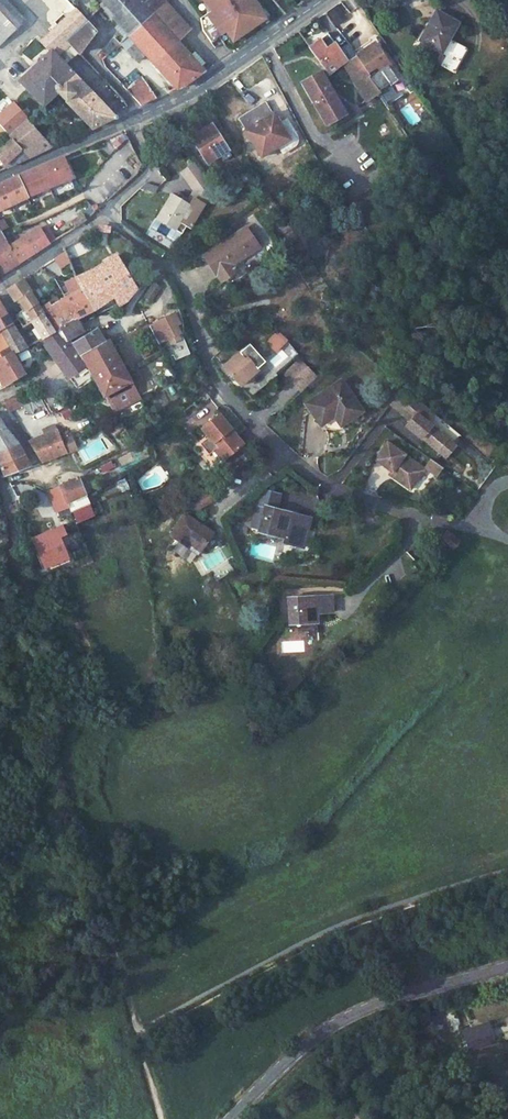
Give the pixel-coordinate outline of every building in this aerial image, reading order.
[(11,38),(29,21),(8,0),(0,0),(0,49),(11,38)] [(45,18),(64,0),(40,0),(45,18)] [(45,18),(57,30),(66,40),(87,21),(67,0),(64,0),(45,18)] [(102,6),(129,37),(153,15),(161,0),(109,0),(102,6)] [(153,15),(177,41),(190,28),(162,0),(161,0),(153,15)] [(201,18),(203,31),(211,43),(226,32),(233,41),(245,34),(241,29),(249,24),(252,28),(263,21),(260,16),(255,8),(259,5),(255,0),(204,0),(211,11),(201,18)] [(264,13),(259,5),(255,8),(260,16),(264,13)] [(338,7),(328,13),(337,25),(346,18),(338,7)] [(436,11),(419,40),(442,53),(458,24),(436,11)] [(177,41),(153,15),(129,37),(119,46),(135,63),(145,54),(178,89),(182,88),(205,72),(201,68),(190,55),(177,41)] [(87,21),(66,40),(79,54),(97,32),(87,21)] [(249,24),(241,29),(245,34),(252,28),(249,24)] [(57,30),(43,42),(52,52),(54,55),(56,53),(68,42),(66,40),(57,30)] [(419,40),(415,48),(437,60),(442,53),(419,40)] [(441,65),(456,72),(468,47),(454,40),(441,65)] [(369,76),(378,89),(388,82),(380,70),(389,64),(375,42),(356,55),(370,75),(369,76)] [(338,48),(320,62),(329,74),(345,63),(347,61),(338,48)] [(195,51),(190,55),(201,68),(206,63),(195,51)] [(52,52),(18,82),(43,106),(57,94),(66,103),(86,84),(56,53),(54,55),(52,52)] [(347,61),(345,63),(367,96),(376,90),(378,89),(369,76),(370,75),(356,55),(355,56),(351,59),(347,61)] [(117,70),(106,57),(100,62),(112,75),(117,70)] [(346,114),(322,72),(304,85),(326,126),(346,114)] [(125,88),(142,106),(157,99),(142,77),(125,88)] [(86,84),(66,103),(92,129),(119,117),(86,84)] [(264,99),(236,114),(260,157),(278,147),(282,154),(295,147),(299,144),(297,136),(288,120),(280,124),(274,114),(273,115),(264,99)] [(10,136),(21,126),(6,110),(1,114),(0,113),(0,125),(10,136)] [(21,126),(10,136),(12,139),(29,158),(53,147),(26,121),(21,126)] [(230,151),(213,125),(205,130),(192,139),(209,165),(223,156),(230,151)] [(0,152),(0,159),(7,168),(29,158),(12,139),(0,152)] [(203,187),(210,180),(194,162),(187,169),(203,187)] [(0,185),(0,210),(27,197),(17,177),(0,185)] [(172,196),(156,221),(174,232),(180,222),(187,226),(191,229),(205,206),(194,199),(190,206),(172,196)] [(60,215),(32,233),(42,249),(70,232),(60,215)] [(0,231),(9,228),(6,217),(0,219),(0,230),(0,231)] [(156,221),(152,227),(176,243),(187,226),(180,222),(174,232),(156,221)] [(18,228),(4,237),(11,247),(24,238),(18,228)] [(246,229),(205,257),(222,282),(239,271),(234,264),(259,248),(246,229)] [(20,263),(11,247),(4,237),(1,232),(0,233),(0,276),(20,263)] [(24,238),(11,247),(20,263),(42,249),(32,233),(24,238)] [(79,238),(63,248),(77,277),(92,269),(79,238)] [(92,269),(77,277),(78,278),(93,309),(103,304),(108,300),(113,297),(118,307),(129,301),(128,299),(137,289),(116,256),(92,269)] [(29,276),(23,280),(31,292),(37,287),(29,276)] [(93,309),(78,278),(68,282),(74,295),(66,299),(77,318),(93,309)] [(23,280),(6,291),(14,303),(20,302),(26,311),(32,322),(44,315),(41,310),(30,292),(31,292),(23,280)] [(154,281),(144,295),(150,300),(160,286),(154,281)] [(50,304),(41,310),(44,315),(54,331),(77,318),(66,299),(52,307),(50,304)] [(11,324),(0,305),(0,330),(11,324)] [(26,311),(16,316),(18,319),(23,328),(31,323),(32,322),(26,311)] [(176,311),(149,324),(159,342),(168,338),(178,332),(181,331),(176,321),(180,318),(176,311)] [(32,322),(31,323),(41,339),(54,331),(44,315),(32,322)] [(54,331),(41,339),(73,387),(91,377),(77,355),(71,345),(67,339),(83,330),(77,318),(54,331)] [(0,330),(0,332),(14,355),(25,348),(11,324),(0,330)] [(96,330),(71,345),(77,355),(103,344),(96,330)] [(278,330),(266,343),(277,353),(289,339),(278,330)] [(5,386),(25,374),(14,355),(0,332),(0,377),(5,386)] [(178,332),(168,338),(171,342),(181,337),(178,332)] [(103,344),(77,355),(91,377),(112,411),(139,398),(108,341),(103,344)] [(241,352),(227,366),(234,374),(244,384),(259,370),(252,364),(260,358),(255,351),(246,357),(241,352)] [(300,357),(283,373),(301,392),(319,376),(300,357)] [(341,384),(308,406),(321,426),(335,417),(341,426),(360,413),(341,384)] [(49,386),(38,392),(44,402),(55,395),(49,386)] [(403,389),(391,405),(399,412),(413,397),(403,389)] [(20,395),(5,402),(9,412),(22,406),(27,415),(46,405),(44,402),(38,392),(23,400),(20,395)] [(55,395),(44,402),(46,405),(51,415),(65,407),(55,395)] [(432,413),(413,397),(399,412),(411,422),(406,427),(421,440),(422,438),(438,452),(448,440),(425,421),(432,413)] [(223,411),(205,424),(216,438),(203,449),(215,466),(230,455),(247,443),(223,411)] [(328,432),(339,426),(336,419),(324,426),(328,432)] [(18,444),(5,430),(0,422),(0,451),(18,444)] [(46,435),(29,443),(42,463),(66,453),(60,440),(54,428),(45,432),(46,435)] [(66,437),(60,440),(66,453),(71,451),(66,437)] [(456,447),(448,440),(438,452),(446,459),(456,447)] [(387,442),(375,458),(396,474),(394,477),(402,482),(405,478),(414,484),(424,469),(403,455),(404,454),(387,442)] [(0,451),(0,467),(4,478),(32,467),(18,444),(0,451)] [(442,468),(431,460),(425,467),(436,475),(442,468)] [(78,478),(59,485),(60,488),(69,508),(88,498),(86,495),(78,478)] [(121,492),(130,489),(127,478),(118,481),(121,492)] [(402,482),(410,488),(414,484),(405,478),(402,482)] [(200,508),(215,499),(208,487),(195,495),(190,499),(196,510),(200,508)] [(41,494),(40,495),(51,521),(72,513),(69,508),(60,488),(41,494)] [(260,527),(259,531),(285,538),(284,544),(302,548),(309,518),(273,509),(277,494),(262,491),(259,505),(255,504),(250,525),(260,527)] [(193,513),(174,532),(186,545),(193,539),(203,551),(217,538),(193,513)] [(51,521),(46,523),(50,535),(55,532),(51,521)] [(259,531),(257,537),(284,544),(285,538),(259,531)] [(448,531),(441,538),(452,549),(459,542),(448,531)] [(193,539),(186,545),(197,557),(203,551),(193,539)] [(331,593),(287,597),(289,622),(307,620),(316,620),(316,611),(332,609),(331,593)] [(316,620),(307,620),(308,631),(317,630),(316,620)] [(484,1030),(463,1034),(465,1042),(485,1038),(484,1030)]
